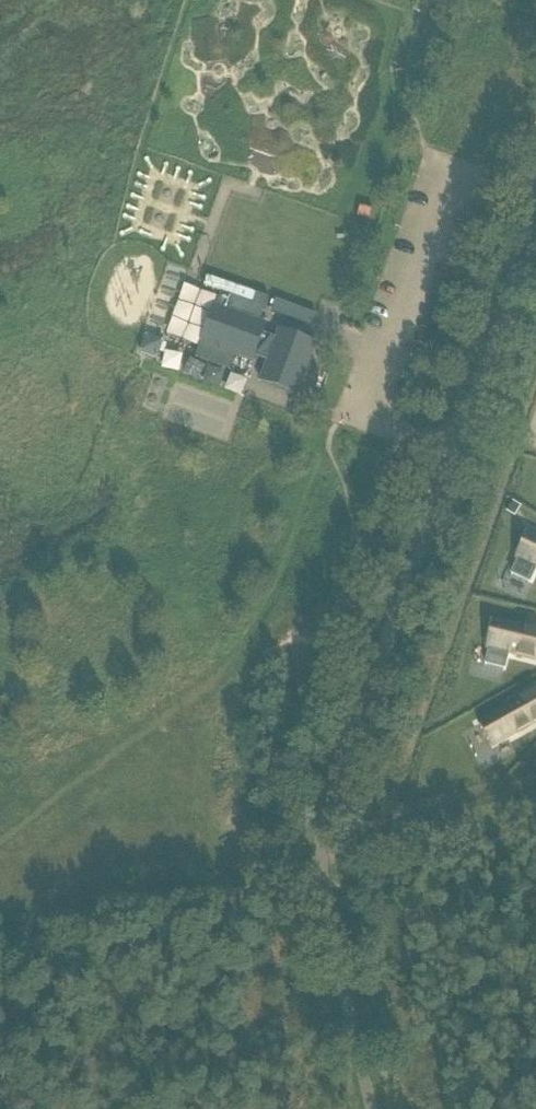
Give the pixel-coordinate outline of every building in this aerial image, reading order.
[(163,332),(181,274),(167,270),(149,327),(163,332)] [(202,344),(196,360),(231,373),(237,357),(254,363),(256,358),(270,363),(262,384),(297,397),(316,346),(281,333),(279,341),(264,336),(267,328),(259,325),(269,299),(257,295),(253,305),(221,294),(216,310),(202,344)] [(316,315),(276,300),(271,312),(312,327),(316,315)] [(135,354),(157,361),(163,341),(142,334),(135,354)] [(513,503),(507,513),(515,518),(521,508),(513,503)] [(511,575),(529,584),(535,570),(535,538),(528,534),(516,560),(518,561),(511,575)] [(485,665),(505,670),(508,655),(511,656),(535,662),(535,633),(518,628),(493,622),(486,650),(489,650),(485,665)] [(478,724),(492,749),(518,735),(535,725),(535,692),(504,710),(478,724)]
